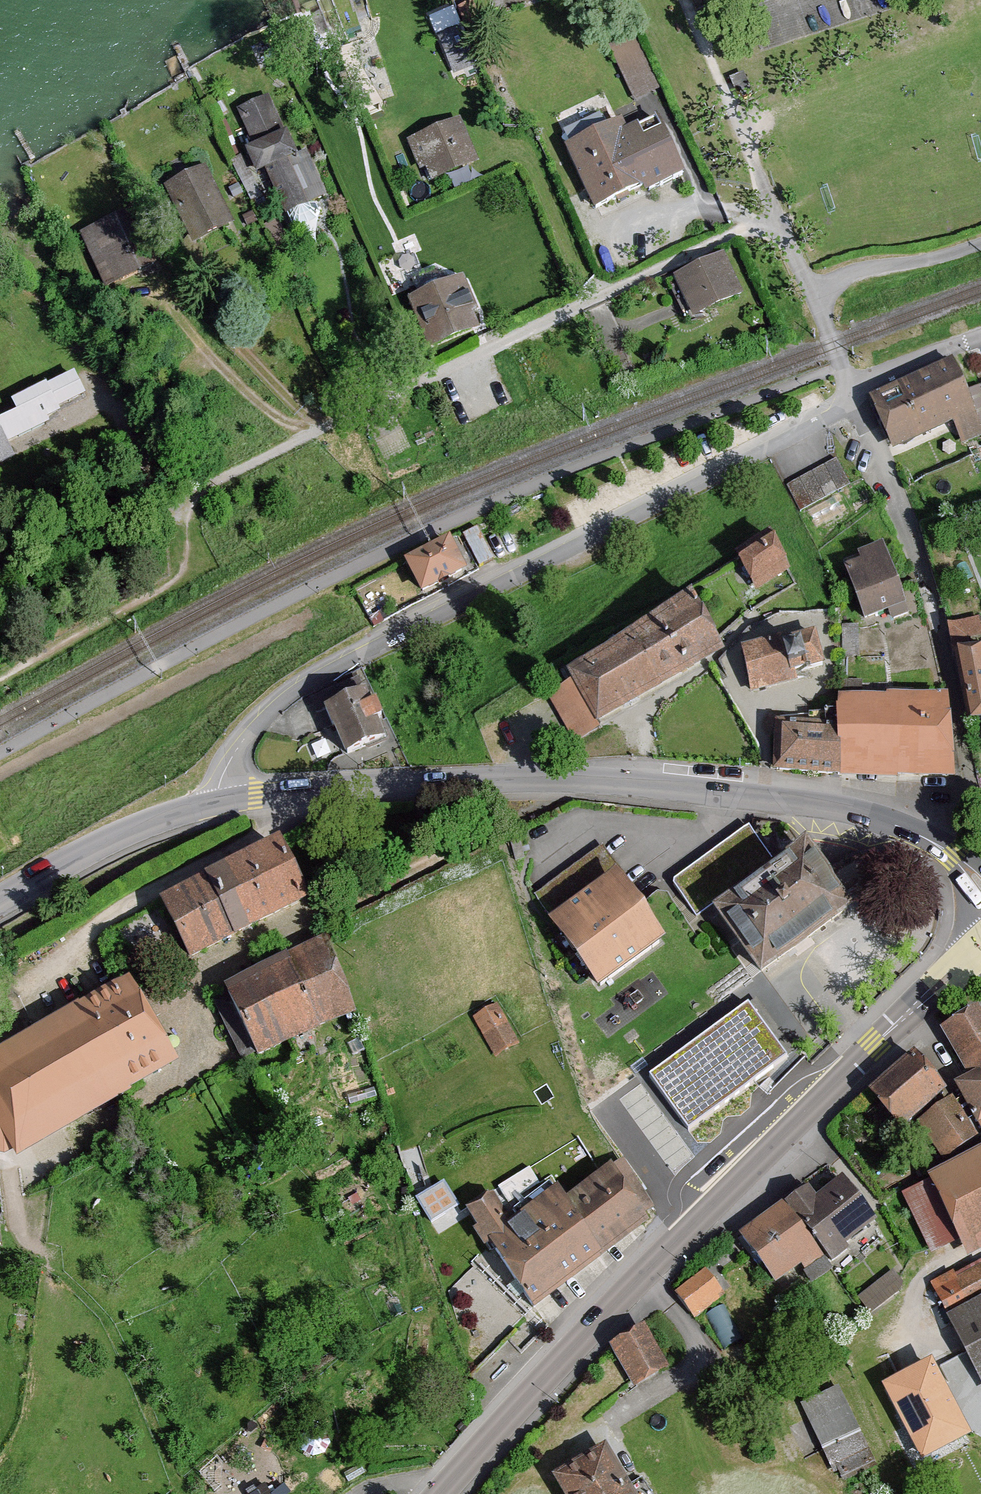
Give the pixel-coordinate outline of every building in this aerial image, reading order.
[(435,47),(448,76),(461,70),(449,41),(435,47)] [(419,168),(426,184),(472,164),(453,120),(399,144),(412,172),(419,168)] [(554,152),(586,213),(628,191),(632,198),(671,178),(643,123),(615,138),(608,124),(554,152)] [(259,176),(279,219),(320,201),(297,153),(289,157),(278,134),(235,155),(247,182),(259,176)] [(189,174),(156,191),(181,240),(215,222),(189,174)] [(99,225),(70,241),(94,284),(123,268),(99,225)] [(666,282),(684,323),(734,301),(715,260),(666,282)] [(396,303),(416,351),(470,328),(451,281),(396,303)] [(946,428),(954,446),(980,433),(980,391),(979,387),(958,397),(942,363),(858,403),(884,458),(946,428)] [(9,468),(3,452),(71,425),(56,386),(2,406),(6,417),(0,420),(0,472),(9,468)] [(786,490),(799,513),(847,485),(834,463),(786,490)] [(728,567),(745,593),(777,571),(760,545),(728,567)] [(393,568),(410,602),(453,580),(435,546),(393,568)] [(883,621),(902,613),(889,583),(873,546),(848,557),(851,564),(833,572),(846,601),(855,622),(879,612),(883,621)] [(550,677),(584,727),(709,657),(671,602),(550,677)] [(941,630),(961,726),(980,722),(980,652),(975,623),(941,630)] [(742,695),(813,671),(798,628),(727,652),(742,695)] [(311,717),(332,762),(371,744),(350,699),(311,717)] [(825,784),(939,783),(939,701),(825,701),(825,721),(825,784)] [(825,784),(825,721),(763,721),(763,778),(825,784)] [(697,916),(749,982),(836,914),(785,848),(697,916)] [(163,907),(189,958),(302,900),(276,850),(163,907)] [(558,959),(582,992),(651,943),(628,911),(603,877),(534,927),(558,959)] [(229,991),(259,1054),(354,1009),(324,946),(229,991)] [(19,1158),(180,1064),(130,979),(0,1055),(0,1154),(4,1155),(14,1149),(19,1158)] [(476,1018),(495,1058),(522,1046),(503,1006),(476,1018)] [(968,1011),(934,1033),(962,1076),(946,1087),(976,1132),(980,1128),(980,1031),(968,1011)] [(646,1080),(685,1133),(777,1066),(738,1013),(646,1080)] [(854,1098),(890,1135),(932,1094),(897,1058),(854,1098)] [(909,1128),(936,1160),(966,1135),(939,1103),(909,1128)] [(916,1185),(957,1260),(980,1247),(980,1149),(916,1185)] [(472,1215),(535,1303),(647,1222),(611,1171),(567,1203),(559,1192),(508,1228),(489,1203),(472,1215)] [(418,1197),(440,1229),(462,1214),(440,1182),(418,1197)] [(804,1203),(794,1191),(730,1242),(769,1291),(792,1272),(798,1280),(864,1226),(829,1183),(804,1203)] [(978,1394),(980,1392),(980,1267),(926,1296),(978,1394)] [(897,1273),(858,1291),(867,1309),(906,1291),(897,1273)] [(668,1297),(685,1324),(715,1305),(698,1279),(668,1297)] [(600,1351),(626,1392),(658,1372),(633,1331),(600,1351)] [(890,1447),(930,1428),(912,1389),(871,1408),(890,1447)] [(829,1475),(863,1459),(831,1390),(796,1406),(829,1475)] [(548,1493),(618,1493),(590,1451),(541,1482),(548,1493)]
